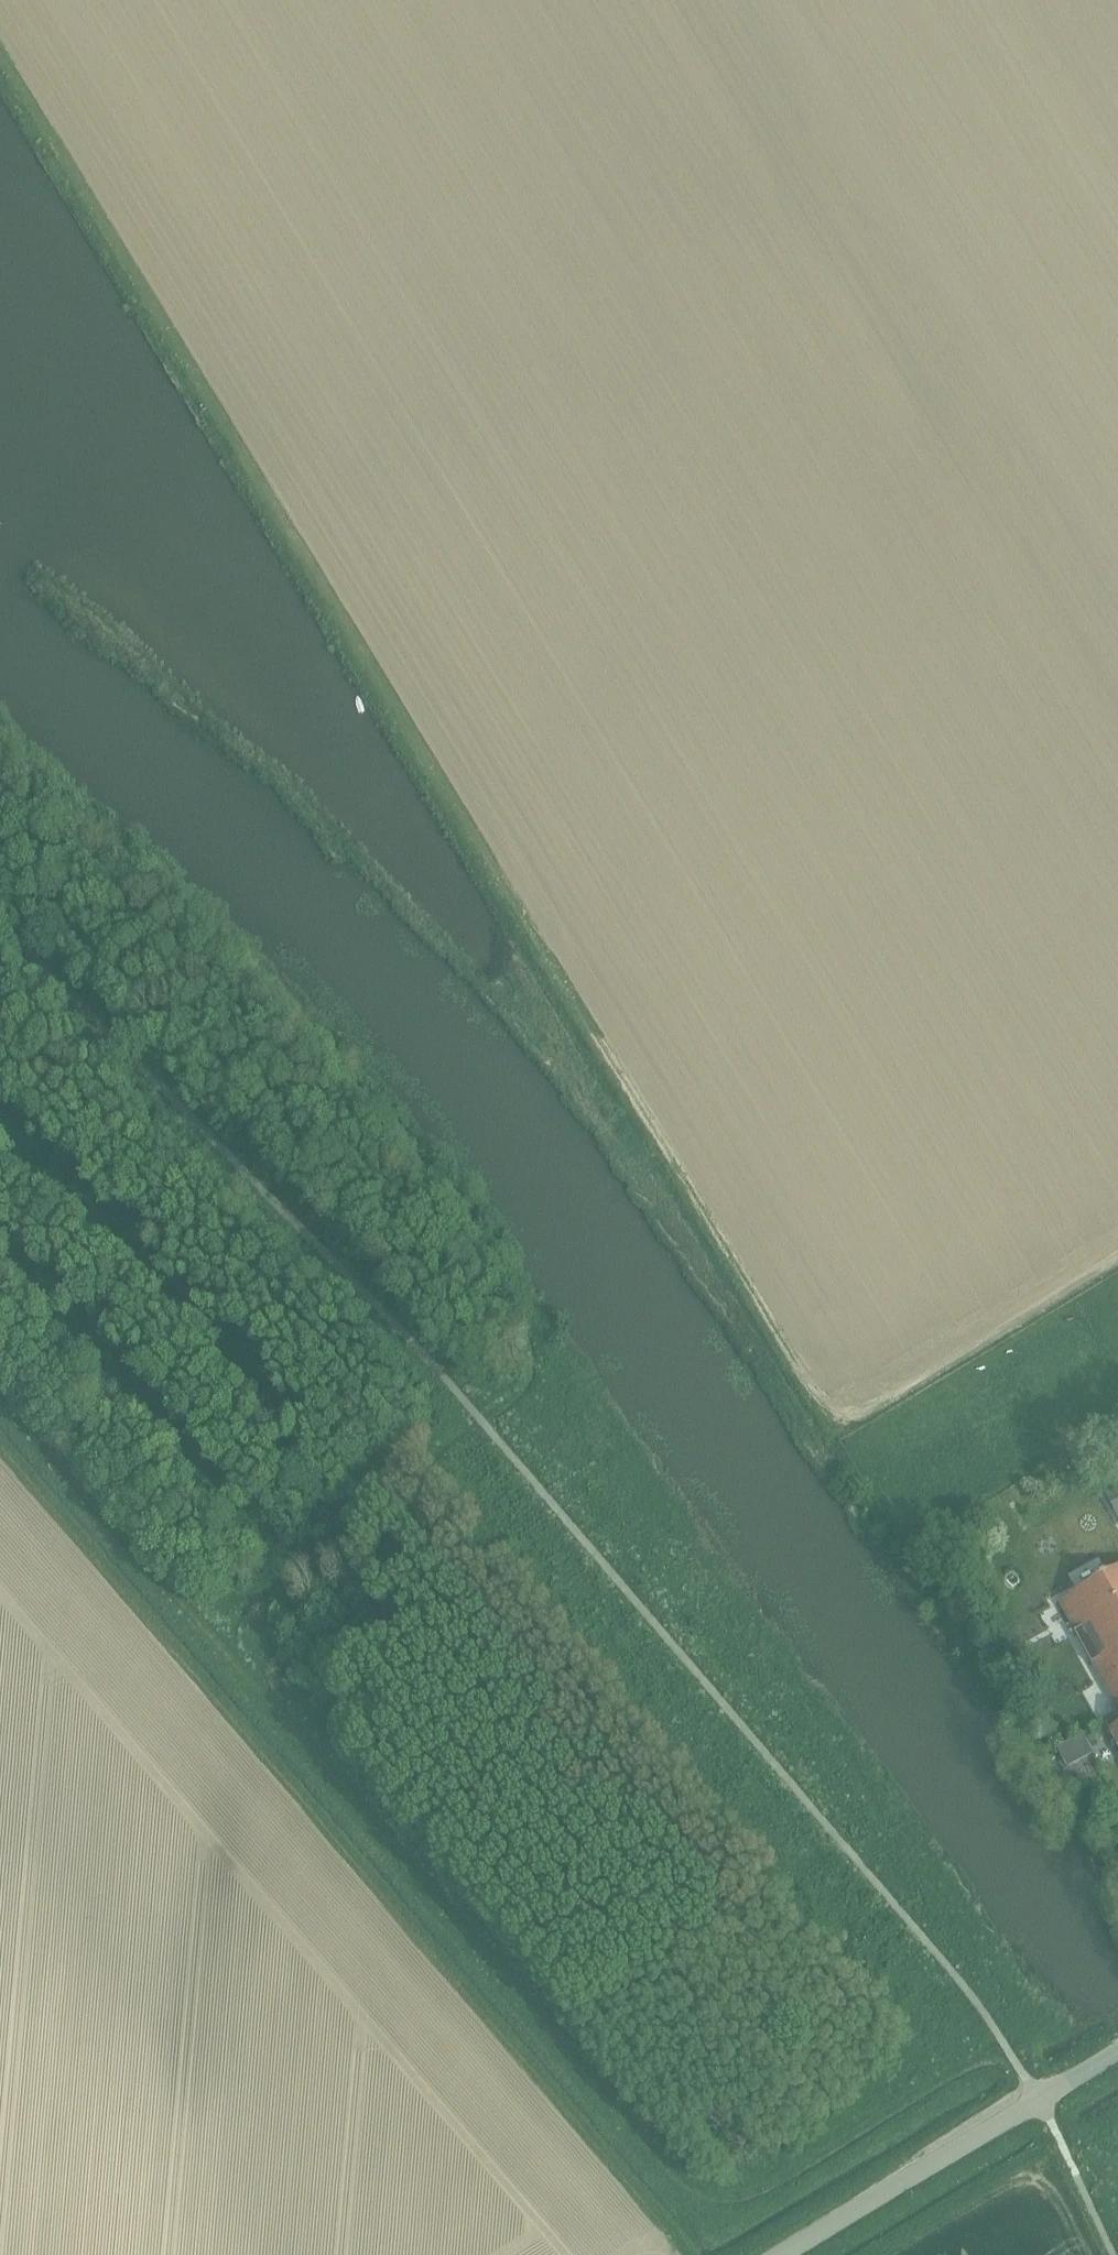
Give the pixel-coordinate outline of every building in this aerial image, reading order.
[(1106,1494),(1117,1517),(1117,1488),(1113,1490),(1106,1494)] [(1060,1604),(1117,1710),(1117,1572),(1060,1604)] [(1106,1725),(1117,1747),(1117,1718),(1106,1725)] [(1082,1735),(1069,1742),(1080,1762),(1093,1754),(1082,1735)]
